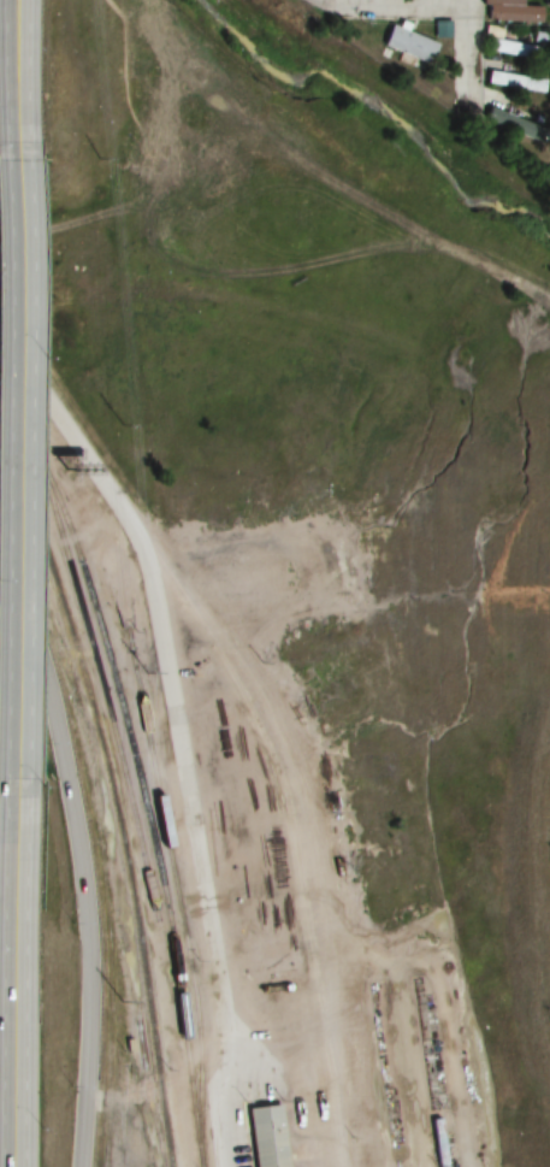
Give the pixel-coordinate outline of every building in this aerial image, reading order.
[(521,0),(482,0),(481,20),(538,23),(539,7),(521,7),(521,0)] [(543,49),(487,37),(484,51),(540,63),(543,49)] [(547,95),(549,80),(482,70),(480,86),(547,95)] [(535,143),(541,129),(484,106),(478,121),(535,143)] [(273,1097),(284,1166),(256,1166),(246,1102),(273,1097)]
